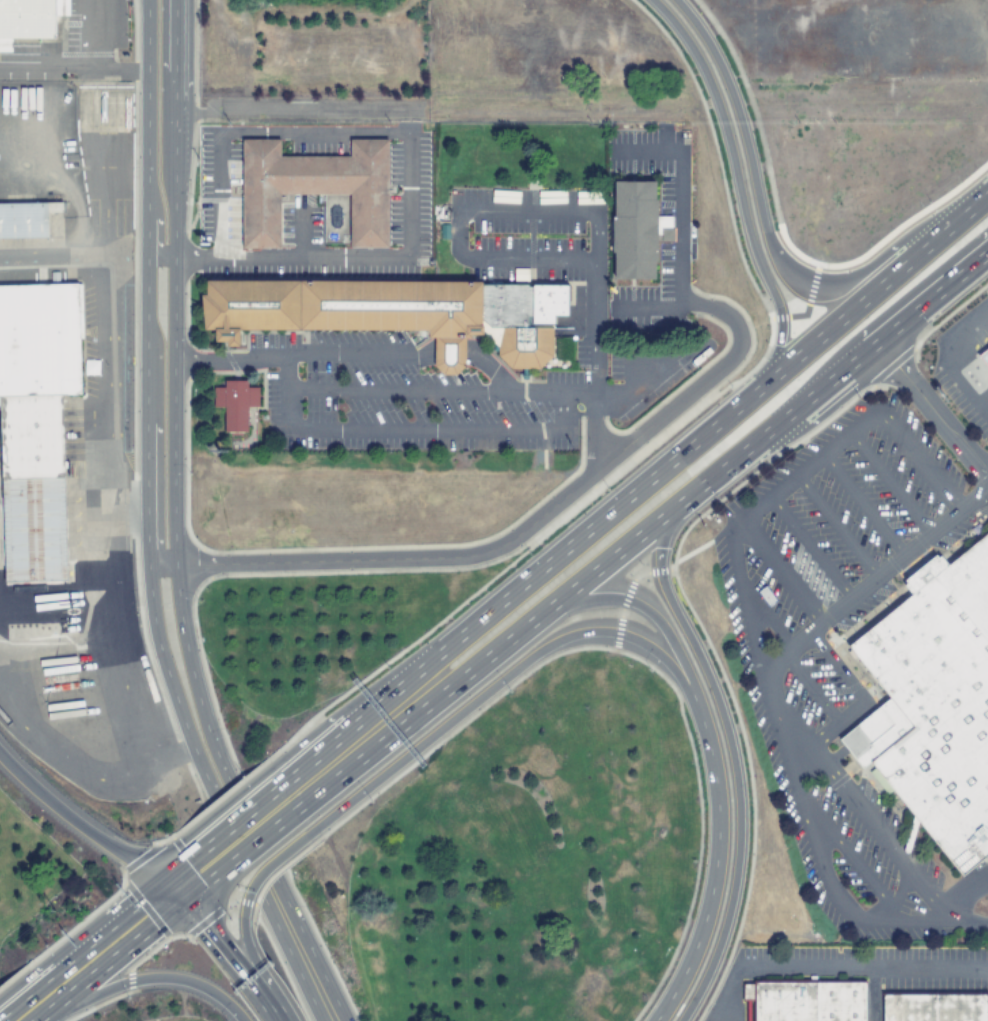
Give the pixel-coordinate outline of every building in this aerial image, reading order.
[(56,38),(0,38),(0,0),(69,0),(69,15),(56,15),(56,38)] [(292,156),(350,157),(350,139),(388,139),(388,140),(388,143),(388,185),(388,195),(387,244),(387,247),(349,247),(349,235),(350,194),(318,194),(293,194),(280,194),(280,203),(280,243),(280,247),(280,248),(242,248),(242,243),(242,197),(242,185),(242,143),(242,140),(242,139),(280,139),(280,140),(280,156),(292,156)] [(657,199),(657,229),(672,229),(673,229),(673,241),(672,241),(657,241),(657,261),(654,261),(654,279),(614,279),(614,253),(611,253),(612,216),(614,216),(614,181),(655,181),(655,199),(657,199)] [(48,238),(0,239),(0,203),(62,202),(62,212),(48,212),(48,238)] [(482,284),(528,286),(527,287),(529,287),(532,287),(532,285),(565,285),(568,285),(568,301),(568,304),(567,316),(554,315),(554,324),(532,324),(532,317),(527,317),(527,328),(552,328),(552,336),(552,337),(552,356),(540,368),(539,369),(528,369),(528,375),(521,375),(521,368),(510,368),(497,356),(497,348),(482,333),(482,335),(470,334),(470,335),(470,338),(465,338),(464,366),(457,373),(456,375),(443,375),(434,366),(434,365),(434,338),(428,338),(428,337),(428,331),(403,331),(401,331),(395,331),(394,331),(389,331),(386,330),(381,330),(379,330),(374,330),(372,330),(367,330),(365,330),(360,330),(358,330),(352,330),(351,330),(345,330),(343,330),(338,330),(336,330),(324,330),(322,330),(317,330),(314,330),(300,330),(244,330),(239,329),(238,346),(227,346),(227,342),(215,342),(215,329),(204,329),(204,295),(206,295),(206,281),(301,281),(471,282),(482,282),(482,284)] [(7,626),(0,620),(0,581),(5,580),(0,409),(0,286),(75,284),(81,284),(83,338),(79,338),(81,394),(61,395),(67,581),(69,581),(71,617),(65,624),(7,626)] [(975,356),(987,372),(987,345),(975,356)] [(247,384),(247,387),(258,387),(258,392),(258,407),(247,407),(247,410),(247,432),(243,432),(243,435),(231,435),(231,432),(225,432),(224,407),(213,407),(213,392),(213,387),(224,388),(224,384),(224,381),(233,381),(239,381),(247,381),(247,384)] [(959,878),(987,854),(987,531),(945,565),(938,556),(935,558),(933,556),(902,581),(904,584),(902,586),(909,595),(845,648),(886,699),(836,740),(860,770),(867,764),(959,878)] [(108,562),(108,588),(72,589),(71,562),(108,562)] [(754,592),(766,608),(775,601),(763,585),(754,592)] [(864,984),(864,1020),(753,1020),(753,1001),(741,1001),(741,985),(753,985),(753,983),(864,984)] [(986,993),(986,1020),(880,1020),(880,993),(986,993)]
